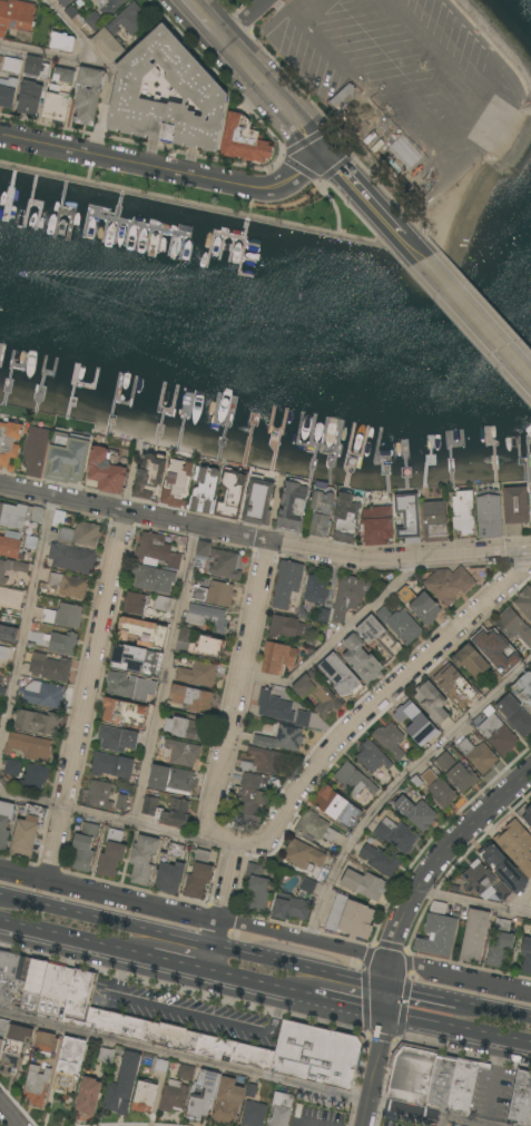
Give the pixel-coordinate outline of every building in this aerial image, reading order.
[(6,39),(0,38),(0,0),(15,0),(36,4),(35,8),(37,8),(36,16),(33,16),(33,17),(36,18),(32,31),(29,30),(28,32),(20,30),(21,29),(19,29),(19,30),(8,28),(6,39)] [(63,9),(56,0),(74,0),(63,9)] [(97,7),(97,0),(128,0),(107,19),(97,7)] [(91,40),(134,1),(144,11),(138,16),(146,23),(131,37),(121,25),(118,28),(120,31),(115,37),(116,38),(117,37),(124,43),(121,46),(126,51),(112,63),(91,40)] [(63,11),(71,4),(85,20),(95,11),(105,22),(95,32),(86,23),(80,29),(63,11)] [(115,68),(163,22),(228,95),(216,153),(203,150),(204,148),(198,146),(197,149),(187,147),(187,144),(185,144),(184,146),(174,144),(174,141),(161,139),(161,141),(150,139),(150,137),(147,136),(146,138),(136,136),(137,134),(134,134),(134,136),(122,133),(122,130),(118,129),(118,133),(106,129),(118,71),(115,68)] [(72,52),(50,48),(52,38),(51,37),(52,32),(63,35),(63,33),(68,33),(68,37),(76,38),(72,52)] [(23,76),(24,74),(23,74),(28,56),(43,59),(42,63),(49,65),(47,78),(39,76),(39,79),(23,76)] [(12,108),(0,106),(0,79),(8,80),(9,77),(16,78),(16,74),(2,70),(6,57),(22,60),(12,108)] [(80,66),(106,71),(105,77),(102,77),(100,88),(101,88),(94,127),(72,123),(73,116),(78,117),(79,109),(73,108),(76,100),(73,99),(80,66)] [(56,67),(76,71),(73,85),(70,84),(70,86),(71,87),(69,97),(71,97),(66,123),(42,118),(48,91),(49,92),(50,84),(61,87),(61,85),(56,84),(56,81),(52,80),(56,67)] [(37,117),(18,112),(18,109),(17,109),(23,80),(37,82),(37,85),(43,86),(37,117)] [(250,126),(258,128),(257,130),(259,131),(259,135),(264,136),(263,140),(269,143),(273,144),(272,146),(275,147),(274,153),(273,156),(271,160),(268,163),(265,165),(262,165),(257,165),(242,161),(243,159),(236,157),(236,158),(233,158),(233,159),(229,159),(225,158),(223,157),(223,155),(219,155),(229,110),(243,114),(243,115),(245,116),(252,123),(250,126)] [(1,469),(0,469),(0,423),(8,424),(8,422),(11,422),(12,422),(14,421),(18,421),(20,422),(21,424),(24,425),(21,440),(16,439),(16,442),(14,442),(13,444),(20,445),(18,459),(11,458),(9,466),(16,467),(14,473),(7,471),(7,468),(2,467),(1,469)] [(41,479),(26,476),(27,468),(29,468),(31,460),(27,460),(28,457),(23,457),(30,425),(51,430),(41,479)] [(70,437),(91,441),(83,479),(81,478),(80,486),(69,482),(68,486),(43,480),(47,463),(49,463),(52,445),(68,449),(70,437)] [(122,489),(125,489),(124,495),(122,493),(121,495),(116,493),(116,495),(100,491),(100,490),(85,487),(88,476),(89,476),(90,470),(89,470),(90,463),(89,463),(92,447),(95,447),(96,445),(106,448),(106,449),(109,450),(108,451),(118,453),(116,467),(127,469),(122,489)] [(134,497),(141,453),(147,454),(147,452),(167,456),(161,486),(160,486),(158,499),(153,498),(153,500),(134,497)] [(166,471),(168,471),(170,461),(194,466),(187,496),(186,496),(184,508),(165,505),(165,501),(160,500),(166,471)] [(219,478),(218,478),(214,500),(216,501),(213,515),(188,510),(189,509),(186,509),(187,506),(189,506),(191,496),(193,497),(194,490),(197,488),(198,488),(199,486),(194,484),(197,467),(198,467),(200,466),(209,467),(209,469),(212,469),(213,468),(218,469),(220,472),(219,478)] [(237,520),(215,516),(218,500),(223,501),(225,489),(220,486),(224,471),(225,471),(226,467),(248,472),(237,520)] [(252,474),(264,477),(264,478),(275,481),(274,483),(275,483),(268,510),(272,511),(268,527),(262,525),(262,526),(245,522),(245,521),(242,520),(252,474)] [(276,528),(286,481),(288,481),(289,480),(291,479),(303,481),(304,482),(307,482),(308,484),(308,487),(309,488),(303,522),(304,522),(302,533),(276,528)] [(530,522),(522,523),(522,536),(508,537),(507,525),(505,525),(503,488),(527,487),(530,522)] [(327,538),(309,535),(315,507),(312,506),(315,488),(326,490),(326,489),(330,488),(334,489),(336,491),(334,495),(335,496),(327,538)] [(503,537),(479,538),(476,492),(488,489),(501,491),(503,537)] [(354,545),(333,540),(336,520),(334,520),(340,490),(343,491),(346,491),(348,491),(351,492),(352,492),(352,493),(354,493),(353,495),(354,495),(354,497),(363,499),(354,545)] [(452,516),(451,516),(450,503),(449,503),(449,492),(472,491),(473,509),(472,509),(472,517),(474,517),(475,529),(474,529),(474,535),(469,535),(469,538),(468,539),(468,540),(453,541),(452,516)] [(421,538),(420,538),(420,542),(405,544),(405,540),(397,541),(397,539),(396,528),(404,528),(403,513),(395,515),(394,496),(417,493),(421,538)] [(425,542),(422,502),(445,500),(448,541),(425,542)] [(22,530),(0,526),(0,504),(17,507),(18,505),(33,507),(33,506),(45,508),(41,523),(24,520),(22,530)] [(371,509),(371,507),(392,506),(394,539),(386,539),(386,546),(365,547),(364,531),(358,532),(364,509),(371,509)] [(55,510),(66,512),(63,525),(59,523),(58,527),(51,526),(55,510)] [(100,526),(99,532),(101,532),(100,539),(98,538),(96,548),(71,544),(71,546),(58,542),(61,528),(75,530),(76,528),(78,521),(100,526)] [(16,559),(0,555),(0,536),(6,537),(7,530),(20,533),(19,540),(21,540),(20,549),(23,549),(22,554),(28,555),(29,555),(36,556),(33,565),(27,562),(28,561),(20,560),(20,561),(16,560),(16,559)] [(166,536),(165,544),(171,546),(170,552),(183,555),(179,571),(178,571),(175,587),(171,586),(170,595),(134,588),(136,576),(131,575),(134,565),(161,569),(163,567),(144,564),(144,561),(135,559),(137,547),(140,547),(140,542),(139,542),(140,536),(142,537),(142,531),(166,536)] [(38,538),(36,550),(22,547),(23,542),(24,535),(38,538)] [(198,541),(212,544),(209,558),(207,558),(205,568),(194,566),(198,541)] [(96,552),(95,557),(97,557),(96,562),(95,562),(92,571),(90,570),(89,576),(83,575),(83,574),(51,567),(53,559),(48,559),(51,544),(96,552)] [(238,555),(235,570),(242,571),(239,581),(210,575),(212,574),(208,574),(209,565),(213,566),(214,559),(210,558),(213,549),(238,555)] [(7,585),(0,583),(0,560),(7,561),(7,559),(29,565),(28,574),(11,570),(10,571),(6,570),(3,577),(9,578),(8,581),(7,585)] [(279,569),(278,569),(281,561),(282,560),(305,565),(298,593),(292,591),(287,611),(272,607),(279,569)] [(452,575),(461,567),(476,584),(464,595),(461,590),(454,597),(456,600),(448,609),(423,584),(437,570),(448,569),(452,575)] [(63,576),(63,575),(88,580),(83,600),(59,595),(60,588),(47,585),(50,572),(63,576)] [(308,575),(312,576),(312,574),(316,575),(315,577),(330,579),(327,589),(330,590),(328,597),(326,597),(325,604),(316,603),(316,604),(312,603),(312,601),(304,600),(308,575)] [(341,576),(343,577),(343,576),(346,577),(350,578),(350,576),(357,578),(357,579),(373,582),(371,598),(363,596),(362,605),(358,604),(356,611),(348,609),(348,613),(346,611),(344,625),(331,621),(330,621),(332,608),(334,609),(341,576)] [(234,585),(233,591),(237,593),(236,598),(233,597),(230,607),(191,599),(194,585),(197,585),(196,587),(208,589),(209,587),(210,587),(212,580),(234,585)] [(396,594),(406,585),(417,598),(420,596),(420,595),(423,591),(424,593),(424,591),(442,610),(435,616),(437,618),(427,627),(409,607),(415,600),(413,597),(406,604),(396,594)] [(528,585),(530,588),(530,623),(513,603),(519,597),(517,595),(528,585)] [(1,610),(0,610),(0,587),(23,593),(20,610),(2,607),(1,610)] [(128,591),(149,596),(148,603),(146,603),(144,616),(124,611),(128,591)] [(154,609),(156,595),(174,599),(170,613),(154,609)] [(41,621),(43,609),(58,611),(58,609),(59,609),(61,603),(82,607),(81,614),(82,614),(79,629),(41,621)] [(227,611),(225,619),(228,620),(225,636),(215,634),(217,626),(204,624),(204,626),(185,623),(187,613),(188,613),(190,604),(227,611)] [(424,633),(417,638),(416,638),(407,646),(400,638),(399,639),(397,638),(399,637),(386,624),(385,625),(375,614),(384,606),(392,615),(396,611),(399,614),(404,608),(407,611),(406,613),(424,633)] [(528,626),(530,630),(530,647),(530,648),(521,639),(520,640),(518,638),(519,637),(518,636),(514,638),(514,637),(510,640),(493,621),(499,617),(498,617),(501,614),(502,614),(510,607),(528,626)] [(331,610),(327,624),(315,621),(318,608),(331,610)] [(355,629),(372,614),(403,649),(395,656),(396,658),(387,666),(386,664),(392,659),(374,639),(368,645),(355,629)] [(269,630),(267,630),(268,626),(271,626),(273,615),(291,618),(292,618),(298,619),(297,623),(311,625),(307,638),(295,636),(294,638),(287,637),(281,635),(279,638),(268,636),(269,630)] [(169,627),(164,652),(118,642),(122,617),(169,627)] [(16,643),(0,640),(0,625),(19,629),(16,643)] [(485,634),(483,631),(490,625),(493,628),(492,628),(509,647),(509,646),(515,654),(518,657),(512,663),(509,659),(508,660),(502,655),(494,663),(489,656),(488,657),(481,649),(482,649),(475,643),(485,634)] [(180,627),(193,630),(190,643),(198,645),(200,635),(226,640),(225,648),(222,648),(220,655),(219,660),(195,655),(194,657),(175,653),(180,627)] [(77,640),(78,640),(78,645),(76,645),(73,656),(65,655),(65,656),(61,656),(61,654),(56,652),(56,653),(48,652),(50,642),(43,639),(45,634),(51,636),(51,633),(67,636),(67,633),(78,635),(77,640)] [(343,643),(353,634),(355,635),(356,634),(364,644),(363,645),(364,645),(362,648),(368,656),(372,654),(384,668),(381,672),(384,675),(378,679),(377,678),(368,686),(342,656),(348,650),(343,643)] [(264,658),(263,658),(266,642),(291,646),(291,648),(297,649),(294,668),(285,666),(283,677),(260,673),(264,658)] [(111,667),(112,663),(110,662),(115,643),(148,649),(148,650),(164,654),(159,677),(111,667)] [(469,643),(491,667),(476,681),(463,665),(460,667),(452,658),(469,643)] [(6,660),(0,659),(0,646),(9,648),(6,660)] [(59,682),(59,683),(55,683),(55,681),(41,678),(41,675),(39,675),(39,677),(31,676),(31,673),(29,672),(31,658),(32,658),(33,653),(47,656),(46,659),(60,662),(61,658),(71,660),(70,667),(71,667),(70,672),(67,684),(59,682)] [(322,666),(335,654),(364,686),(356,693),(341,697),(336,683),(330,683),(332,677),(322,666)] [(175,681),(178,667),(191,669),(193,667),(194,668),(195,660),(217,665),(215,676),(216,676),(214,688),(175,681)] [(440,672),(437,670),(442,667),(443,668),(450,663),(471,686),(472,685),(481,695),(471,704),(460,692),(458,693),(455,691),(456,689),(455,687),(448,694),(433,678),(440,672)] [(344,705),(337,712),(336,711),(334,713),(332,712),(324,719),(314,708),(321,703),(311,693),(303,701),(292,688),(311,670),(344,705)] [(493,688),(485,679),(496,670),(503,678),(493,688)] [(155,696),(148,695),(147,703),(132,701),(132,699),(107,694),(110,676),(112,677),(114,672),(118,673),(118,672),(128,674),(127,679),(129,679),(130,676),(138,677),(138,678),(147,681),(148,678),(151,679),(151,682),(158,683),(155,696)] [(530,673),(530,707),(527,703),(525,704),(511,687),(527,673),(528,673),(530,673)] [(65,687),(62,694),(63,694),(60,711),(22,702),(23,695),(19,694),(20,687),(24,688),(26,687),(35,681),(65,687)] [(449,702),(442,707),(450,716),(437,727),(429,716),(430,715),(413,697),(417,693),(415,689),(420,685),(421,686),(424,683),(425,684),(429,681),(449,702)] [(213,693),(210,705),(212,706),(209,716),(183,711),(184,705),(168,702),(173,684),(213,693)] [(258,715),(259,706),(257,706),(260,688),(272,691),(271,696),(281,698),(281,701),(293,704),(291,714),(287,713),(285,721),(258,715)] [(530,717),(530,732),(523,738),(505,719),(507,718),(495,706),(510,694),(522,706),(521,707),(530,717)] [(391,713),(407,697),(416,707),(416,706),(424,715),(423,715),(440,733),(429,743),(426,741),(420,746),(404,728),(412,722),(409,718),(401,725),(391,713)] [(148,707),(146,718),(147,721),(147,723),(145,724),(144,730),(101,721),(105,707),(102,706),(105,698),(148,707)] [(476,728),(488,718),(482,712),(490,705),(495,711),(493,713),(503,724),(504,724),(519,741),(514,745),(515,746),(503,757),(476,728)] [(19,709),(32,713),(32,712),(41,714),(40,714),(48,716),(48,713),(60,715),(58,725),(60,726),(58,738),(53,737),(53,736),(47,735),(46,736),(42,735),(42,734),(14,728),(19,709)] [(276,740),(279,725),(293,727),(294,725),(291,724),(291,721),(295,722),(298,711),(312,713),(308,728),(297,726),(297,728),(303,730),(302,737),(304,737),(302,745),(299,745),(298,752),(276,747),(276,750),(253,744),(255,735),(276,740)] [(164,731),(166,718),(174,719),(174,717),(185,719),(186,714),(197,716),(197,717),(208,721),(203,742),(177,736),(170,732),(164,731)] [(405,737),(396,745),(405,755),(399,762),(372,735),(380,727),(382,728),(383,727),(385,730),(392,722),(393,724),(394,725),(405,737)] [(139,734),(136,751),(125,748),(124,754),(100,748),(102,740),(97,738),(100,725),(139,734)] [(52,741),(49,760),(39,757),(39,762),(23,758),(24,752),(12,750),(11,755),(3,754),(4,753),(3,753),(4,747),(6,744),(8,745),(10,732),(52,741)] [(201,746),(198,761),(195,760),(193,768),(169,763),(173,748),(164,746),(166,738),(201,746)] [(394,765),(389,771),(383,764),(375,772),(377,773),(375,775),(373,774),(372,775),(355,757),(362,752),(358,748),(368,738),(394,765)] [(499,760),(494,763),(495,764),(483,776),(456,746),(466,738),(475,748),(478,745),(479,746),(483,742),(499,760)] [(284,754),(279,776),(249,770),(248,772),(242,771),(242,768),(239,767),(242,760),(254,762),(255,756),(247,754),(248,746),(284,754)] [(458,763),(445,774),(435,762),(446,751),(458,763)] [(95,752),(136,760),(131,780),(117,777),(116,783),(99,779),(99,777),(90,775),(95,752)] [(7,758),(22,762),(19,777),(3,774),(7,758)] [(380,790),(374,796),(365,787),(362,791),(363,791),(360,794),(358,794),(360,796),(357,799),(356,797),(355,799),(332,777),(347,761),(380,790)] [(472,787),(471,786),(463,794),(458,787),(455,789),(453,786),(455,785),(451,780),(450,781),(445,775),(460,762),(464,767),(465,770),(469,766),(473,770),(472,771),(480,780),(472,787)] [(28,763),(49,768),(46,783),(43,783),(41,792),(18,787),(20,780),(24,781),(28,763)] [(195,773),(194,781),(196,781),(195,785),(193,785),(191,793),(190,793),(189,796),(148,787),(153,764),(170,768),(170,767),(195,773)] [(444,811),(433,797),(434,796),(427,789),(426,786),(427,785),(421,776),(430,768),(439,779),(441,776),(458,796),(455,799),(456,799),(453,801),(452,802),(453,803),(444,811)] [(244,772),(262,776),(258,791),(269,794),(266,805),(259,804),(256,817),(244,814),(247,800),(240,799),(243,789),(240,787),(244,772)] [(91,781),(94,781),(112,784),(109,801),(114,802),(111,810),(89,805),(91,795),(88,795),(91,781)] [(363,812),(350,830),(328,815),(327,816),(324,813),(325,812),(312,803),(325,785),(324,785),(325,783),(333,789),(332,790),(363,812)] [(79,802),(87,804),(90,791),(81,789),(79,802)] [(127,796),(118,794),(114,808),(123,810),(127,796)] [(155,817),(141,814),(146,795),(159,799),(155,817)] [(439,815),(433,821),(434,822),(431,825),(431,824),(422,833),(397,809),(396,810),(392,805),(403,795),(410,801),(411,799),(416,804),(422,800),(439,815)] [(190,802),(188,815),(189,815),(186,829),(161,824),(164,812),(170,814),(171,812),(168,812),(170,797),(190,802)] [(6,852),(0,851),(0,801),(14,804),(14,810),(16,810),(14,814),(12,814),(11,820),(9,819),(6,830),(10,831),(6,852)] [(48,809),(43,828),(39,826),(31,860),(9,854),(11,842),(12,842),(17,822),(18,819),(26,821),(29,804),(48,809)] [(524,811),(530,804),(530,828),(522,817),(527,813),(524,811)] [(307,807),(319,815),(318,816),(331,824),(328,828),(340,833),(333,844),(322,838),(321,841),(315,838),(312,843),(304,838),(305,835),(301,833),(299,834),(294,831),(307,807)] [(420,836),(405,855),(385,841),(384,842),(373,834),(385,817),(397,826),(401,822),(420,836)] [(515,819),(530,836),(530,850),(530,851),(530,852),(530,860),(530,876),(529,878),(511,859),(514,855),(500,839),(508,831),(505,828),(515,819)] [(72,869),(77,852),(71,851),(76,834),(80,835),(83,822),(99,825),(96,840),(94,840),(90,851),(95,852),(89,873),(72,869)] [(97,874),(97,872),(96,872),(97,869),(101,853),(105,854),(108,842),(106,842),(109,829),(124,832),(120,844),(127,845),(124,860),(122,862),(118,861),(116,871),(118,871),(117,875),(116,874),(115,879),(97,874)] [(149,882),(150,882),(149,884),(148,884),(148,887),(130,882),(131,878),(129,878),(130,874),(131,874),(135,865),(129,864),(135,843),(137,844),(139,834),(160,840),(160,841),(163,841),(156,870),(153,869),(149,882)] [(327,855),(322,868),(308,861),(304,869),(283,859),(286,852),(285,852),(287,848),(288,848),(293,838),(327,855)] [(161,853),(167,854),(169,842),(184,845),(184,848),(186,848),(185,854),(183,854),(180,860),(170,858),(168,864),(175,865),(176,862),(186,864),(181,879),(180,879),(177,894),(175,894),(175,895),(168,893),(168,891),(164,890),(164,892),(158,891),(158,889),(156,889),(156,885),(158,877),(156,875),(157,870),(158,871),(160,863),(159,863),(161,853)] [(366,843),(377,850),(378,848),(390,854),(391,851),(403,859),(400,863),(401,863),(397,869),(396,868),(391,879),(384,874),(384,875),(381,873),(381,872),(368,864),(370,862),(358,855),(366,843)] [(478,852),(482,850),(483,851),(489,845),(490,846),(493,843),(515,869),(518,868),(530,882),(525,885),(527,887),(517,897),(494,870),(496,868),(493,863),(490,866),(478,852)] [(197,850),(210,853),(208,865),(214,866),(210,881),(209,883),(205,882),(203,892),(205,892),(205,895),(203,895),(201,900),(184,895),(188,873),(193,874),(195,863),(194,863),(197,850)] [(461,875),(471,866),(472,868),(480,861),(491,874),(492,874),(498,880),(495,882),(496,883),(494,885),(493,884),(480,895),(461,875)] [(266,910),(268,910),(267,913),(266,913),(266,916),(247,911),(252,893),(247,892),(250,878),(245,877),(248,862),(263,865),(260,878),(269,880),(269,881),(275,882),(273,889),(268,888),(267,893),(271,893),(266,910)] [(386,882),(384,889),(389,890),(385,895),(382,894),(377,902),(361,893),(360,894),(340,884),(348,868),(364,877),(366,872),(386,882)] [(298,889),(304,877),(317,883),(312,894),(298,889)] [(512,893),(503,902),(492,891),(502,882),(512,893)] [(307,920),(303,919),(303,921),(299,921),(299,918),(292,917),(291,921),(272,917),(278,892),(292,895),(292,898),(306,901),(306,900),(309,901),(312,902),(307,920)] [(337,893),(370,907),(368,909),(375,911),(371,926),(373,927),(368,940),(342,930),(341,933),(324,929),(337,893)] [(450,958),(413,950),(416,938),(429,940),(431,933),(424,931),(427,912),(430,913),(431,907),(433,901),(448,903),(444,917),(452,918),(453,912),(460,913),(450,958)] [(480,965),(460,960),(466,926),(465,926),(470,909),(491,913),(480,965)] [(486,965),(490,948),(489,948),(490,943),(494,944),(496,933),(494,932),(496,918),(511,921),(509,933),(515,936),(512,949),(511,954),(507,953),(505,959),(508,959),(507,965),(504,965),(503,969),(486,965)] [(524,937),(530,939),(530,974),(522,972),(522,969),(520,968),(521,965),(523,965),(525,954),(521,954),(524,937)] [(9,1010),(0,1008),(0,949),(7,950),(7,952),(22,956),(45,961),(49,962),(49,963),(40,998),(37,1012),(10,1006),(9,1010)] [(67,1005),(40,998),(49,963),(75,969),(76,968),(99,975),(91,1007),(160,1024),(160,1022),(188,1029),(187,1030),(226,1040),(275,1051),(283,1019),(357,1037),(357,1035),(361,1036),(363,1037),(365,1039),(365,1041),(364,1048),(363,1048),(362,1051),(363,1051),(360,1066),(357,1066),(352,1093),(229,1063),(230,1057),(223,1056),(220,1061),(62,1022),(67,1005)] [(3,1041),(0,1057),(0,1019),(10,1021),(4,1041),(3,1041)] [(1,1074),(0,1074),(0,1069),(4,1051),(8,1039),(6,1039),(9,1025),(11,1026),(11,1024),(35,1029),(30,1046),(23,1044),(20,1056),(21,1056),(21,1057),(22,1057),(18,1078),(9,1076),(7,1077),(2,1076),(1,1074)] [(36,1032),(38,1034),(38,1031),(56,1035),(55,1038),(59,1039),(56,1052),(55,1052),(55,1054),(53,1054),(52,1058),(50,1057),(50,1056),(38,1052),(39,1048),(32,1046),(36,1032)] [(65,1036),(87,1041),(81,1066),(80,1066),(78,1075),(76,1075),(71,1096),(51,1091),(65,1036)] [(426,1107),(386,1099),(393,1068),(390,1068),(392,1055),(402,1042),(439,1050),(437,1054),(427,1104),(426,1107)] [(100,1047),(112,1050),(112,1049),(116,1050),(111,1066),(97,1063),(100,1047)] [(130,1100),(127,1116),(117,1114),(118,1113),(102,1109),(109,1081),(119,1084),(120,1075),(119,1075),(125,1050),(141,1055),(130,1100)] [(446,1112),(437,1110),(439,1106),(427,1104),(437,1054),(458,1058),(446,1110),(446,1112)] [(166,1074),(154,1071),(156,1058),(169,1061),(166,1074)] [(491,1065),(490,1070),(482,1069),(482,1068),(478,1067),(469,1115),(446,1110),(458,1058),(491,1065)] [(30,1064),(40,1066),(39,1074),(45,1075),(47,1068),(51,1069),(42,1107),(39,1106),(39,1108),(37,1108),(37,1107),(37,1106),(29,1105),(30,1098),(28,1098),(28,1099),(24,1098),(26,1097),(22,1096),(30,1064)] [(180,1064),(195,1067),(191,1080),(177,1078),(180,1064)] [(216,1099),(214,1099),(212,1110),(209,1110),(208,1118),(204,1117),(201,1124),(195,1123),(195,1120),(194,1120),(193,1122),(189,1120),(188,1119),(186,1118),(187,1116),(186,1116),(191,1094),(201,1096),(204,1087),(194,1085),(195,1083),(198,1083),(201,1069),(222,1075),(216,1099)] [(518,1069),(530,1072),(530,1125),(522,1125),(518,1125),(518,1122),(511,1120),(510,1125),(507,1124),(518,1069)] [(83,1076),(97,1079),(97,1081),(102,1083),(100,1094),(102,1094),(100,1100),(98,1100),(95,1117),(81,1114),(81,1116),(77,1115),(78,1110),(76,1110),(83,1076)] [(239,1106),(235,1125),(230,1125),(213,1122),(218,1100),(217,1100),(218,1098),(217,1098),(223,1076),(236,1079),(235,1086),(245,1088),(242,1104),(242,1103),(240,1106),(239,1106)] [(165,1085),(168,1085),(169,1079),(183,1083),(181,1085),(188,1086),(183,1109),(181,1109),(181,1112),(173,1109),(171,1114),(167,1113),(167,1114),(164,1113),(164,1112),(159,1110),(165,1085)] [(139,1081),(158,1086),(151,1113),(145,1112),(142,1112),(142,1113),(131,1110),(139,1081)] [(289,1125),(267,1125),(268,1122),(271,1123),(272,1120),(269,1120),(271,1117),(272,1118),(274,1106),(272,1106),(275,1091),(294,1096),(288,1125),(289,1125)] [(267,1105),(263,1125),(240,1125),(246,1100),(267,1105)]
